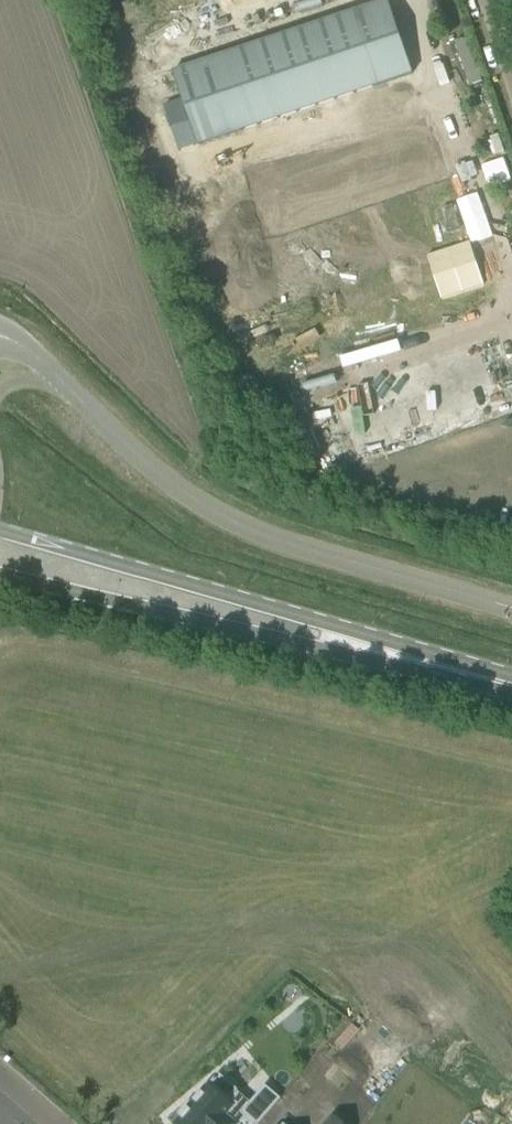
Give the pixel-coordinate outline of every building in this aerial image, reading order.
[(121,30),(224,0),(112,0),(121,30)] [(326,12),(130,80),(155,153),(352,85),(326,12)] [(453,208),(442,211),(449,232),(460,229),(453,208)] [(511,420),(511,344),(511,340),(303,398),(324,473),(511,420)] [(363,1014),(317,1067),(341,1089),(388,1036),(363,1014)] [(175,1123),(237,1123),(246,1115),(256,1123),(259,1123),(281,1099),(265,1085),(250,1102),(236,1090),(226,1102),(208,1086),(192,1103),(189,1101),(178,1114),(181,1117),(175,1123)]
